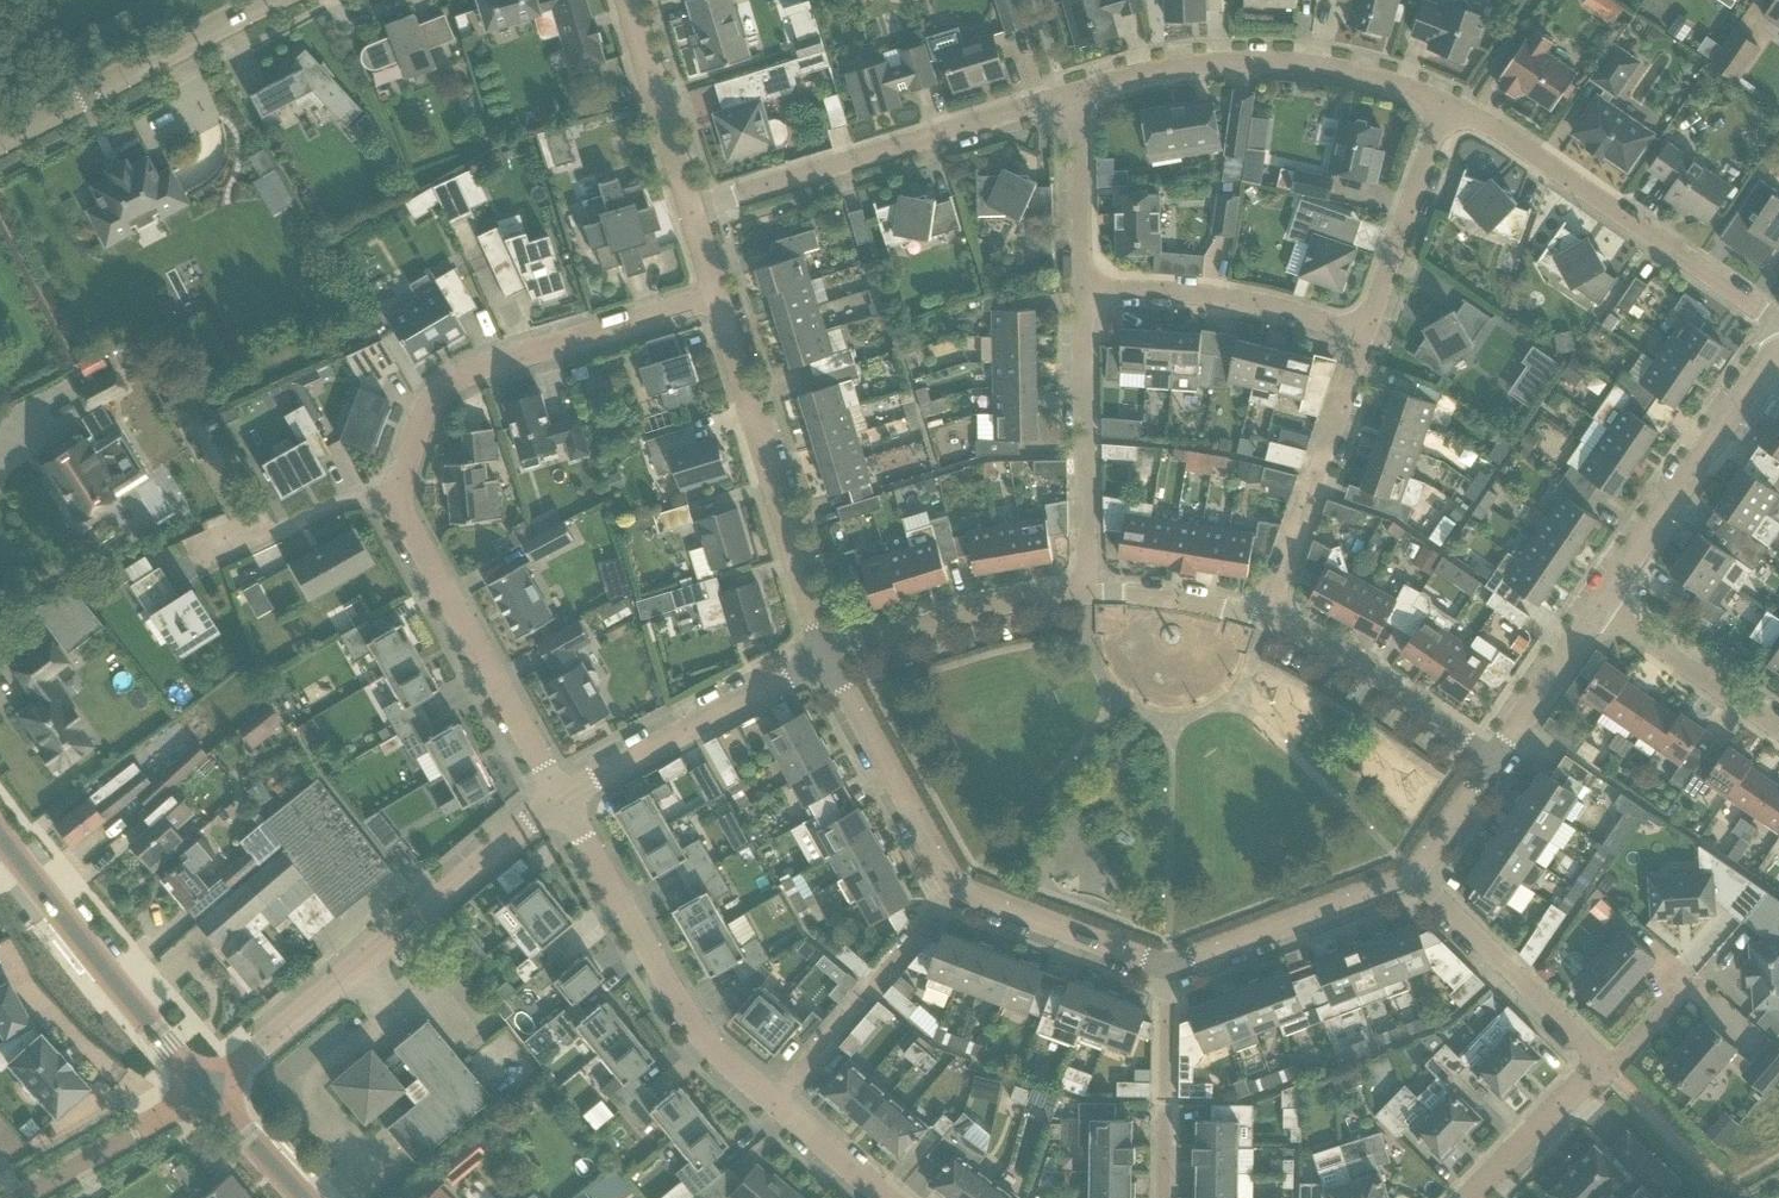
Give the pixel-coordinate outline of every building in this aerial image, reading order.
[(480,15),(485,30),(531,16),(551,9),(560,35),(571,72),(580,69),(596,64),(602,62),(603,62),(596,41),(600,40),(595,22),(591,23),(584,0),(476,0),(480,15)] [(700,46),(695,47),(703,73),(751,58),(734,0),(687,0),(700,46)] [(1019,0),(998,0),(1007,31),(1026,25),(1019,0)] [(1072,22),(1078,45),(1117,34),(1115,27),(1111,28),(1107,13),(1122,9),(1124,14),(1143,8),(1141,0),(1067,0),(1065,1),(1072,22)] [(1175,23),(1185,23),(1187,19),(1205,19),(1205,11),(1224,11),(1223,0),(1166,0),(1167,20),(1173,20),(1175,23)] [(1244,10),(1264,11),(1265,6),(1296,7),(1297,0),(1244,0),(1244,10)] [(1388,34),(1394,11),(1398,0),(1347,0),(1355,2),(1349,23),(1366,28),(1369,32),(1373,34),(1377,34),(1382,33),(1388,34)] [(1421,12),(1412,35),(1431,42),(1429,47),(1464,61),(1470,44),(1477,46),(1488,18),(1468,11),(1469,7),(1468,3),(1465,1),(1463,0),(1457,0),(1454,1),(1452,5),(1447,2),(1444,8),(1425,1),(1421,12)] [(1605,3),(1602,0),(1574,0),(1589,17),(1605,3)] [(1765,18),(1778,28),(1778,0),(1765,18)] [(471,34),(465,13),(454,16),(461,37),(471,34)] [(1695,23),(1680,13),(1667,32),(1681,42),(1695,23)] [(360,53),(360,57),(360,60),(361,63),(363,66),(366,68),(369,70),(373,70),(376,70),(399,61),(405,78),(434,66),(427,49),(418,24),(413,14),(384,25),(389,36),(367,45),(364,47),(362,50),(360,53)] [(443,14),(433,18),(443,43),(453,39),(454,39),(444,14),(443,14)] [(795,41),(800,58),(824,51),(817,27),(799,32),(801,39),(795,41)] [(933,61),(944,58),(955,91),(1005,76),(992,35),(963,44),(958,28),(926,38),(933,61)] [(1526,39),(1514,56),(1501,75),(1504,78),(1498,87),(1514,98),(1521,89),(1552,110),(1565,91),(1577,74),(1545,52),(1553,41),(1537,30),(1529,41),(1526,39)] [(1710,64),(1736,82),(1748,90),(1752,84),(1740,76),(1759,49),(1733,31),(1710,64)] [(871,68),(849,75),(861,116),(871,114),(875,114),(879,114),(883,113),(887,111),(890,108),(900,105),(895,89),(911,84),(913,89),(935,83),(928,60),(923,46),(902,53),(905,66),(889,71),(887,63),(871,68)] [(1598,98),(1587,113),(1574,133),(1591,145),(1588,148),(1602,157),(1604,154),(1627,170),(1641,150),(1651,134),(1607,104),(1615,93),(1615,94),(1637,62),(1615,47),(1594,79),(1606,87),(1599,98),(1598,98)] [(249,96),(260,117),(267,129),(282,121),(275,109),(310,90),(344,126),(361,110),(330,76),(331,75),(332,76),(333,75),(328,69),(323,60),(321,61),(322,63),(319,65),(304,49),(293,59),(295,60),(299,69),(249,96)] [(824,51),(800,58),(738,77),(715,84),(728,126),(720,128),(727,154),(735,158),(773,146),(774,147),(775,147),(775,146),(782,144),(786,139),(787,134),(785,125),(781,121),(775,119),(768,120),(763,101),(790,93),(796,83),(794,77),(829,66),(824,51)] [(838,93),(823,98),(833,130),(848,125),(838,93)] [(1143,111),(1150,154),(1152,161),(1221,149),(1213,104),(1169,112),(1168,107),(1143,111)] [(1226,154),(1229,154),(1227,172),(1242,175),(1246,157),(1252,116),(1232,113),(1226,154)] [(364,115),(354,124),(363,134),(373,124),(364,115)] [(1242,175),(1241,182),(1261,185),(1267,150),(1272,119),(1252,116),(1246,157),(1242,175)] [(1373,162),(1381,129),(1367,126),(1367,121),(1358,119),(1355,123),(1341,120),(1329,171),(1376,182),(1380,164),(1373,162)] [(562,126),(544,132),(554,166),(572,161),(562,126)] [(1668,144),(1664,150),(1650,169),(1674,186),(1664,200),(1676,208),(1682,200),(1709,219),(1731,187),(1668,144)] [(273,167),(262,149),(248,158),(258,176),(273,167)] [(1732,218),(1719,238),(1762,267),(1775,248),(1778,250),(1778,198),(1775,195),(1777,191),(1762,181),(1774,162),(1764,156),(1743,187),(1750,193),(1732,218)] [(187,203),(169,168),(155,176),(146,158),(128,167),(124,161),(105,171),(109,177),(91,187),(100,204),(86,212),(105,247),(130,233),(122,218),(154,202),(162,217),(187,203)] [(1266,163),(1263,183),(1275,185),(1278,166),(1266,163)] [(976,169),(977,190),(977,216),(1010,215),(1021,220),(1022,217),(1051,217),(1051,219),(1053,219),(1052,183),(1050,183),(1050,187),(1036,187),(1037,183),(1004,168),(1001,175),(978,176),(978,169),(976,169)] [(1277,186),(1293,190),(1328,198),(1332,180),(1281,168),(1277,186)] [(1465,208),(1490,232),(1492,230),(1519,239),(1518,242),(1519,242),(1531,209),(1530,208),(1529,211),(1515,206),(1518,203),(1511,196),(1512,193),(1464,176),(1467,170),(1465,169),(1448,218),(1450,218),(1451,214),(1457,215),(1465,208)] [(457,177),(433,188),(440,202),(450,224),(474,213),(457,177)] [(601,196),(581,201),(588,224),(582,226),(589,249),(595,247),(602,270),(621,264),(625,276),(644,270),(640,258),(660,252),(653,229),(658,228),(651,206),(646,208),(639,184),(620,190),(616,178),(597,184),(601,196)] [(1244,191),(1252,203),(1260,198),(1252,185),(1244,191)] [(433,187),(405,204),(415,220),(429,212),(427,210),(440,202),(433,188),(433,187)] [(1117,254),(1131,253),(1131,258),(1134,261),(1143,261),(1147,257),(1147,253),(1160,253),(1159,194),(1116,195),(1117,254)] [(1235,236),(1240,197),(1219,194),(1213,233),(1235,236)] [(874,203),(881,226),(887,248),(919,238),(931,240),(931,237),(960,228),(951,196),(949,197),(950,200),(936,204),(936,200),(901,195),(900,202),(877,209),(875,203),(874,203)] [(1310,245),(1308,253),(1300,276),(1294,295),(1305,298),(1311,280),(1342,290),(1356,248),(1343,244),(1352,217),(1301,199),(1288,237),(1310,245)] [(849,213),(855,236),(858,245),(872,241),(862,209),(849,213)] [(1565,221),(1549,245),(1536,264),(1537,265),(1540,260),(1545,264),(1555,259),(1572,290),(1575,288),(1599,304),(1597,306),(1599,307),(1618,277),(1617,276),(1615,279),(1603,271),(1607,269),(1602,260),(1604,256),(1563,228),(1567,222),(1565,221)] [(498,226),(476,236),(505,298),(525,288),(531,300),(537,299),(538,303),(565,295),(558,270),(560,269),(558,262),(556,262),(547,235),(527,241),(524,232),(504,238),(498,226)] [(765,295),(769,294),(769,293),(810,280),(803,255),(802,255),(801,253),(819,248),(814,229),(777,240),(775,242),(773,244),(771,247),(771,250),(772,253),(775,263),(757,269),(765,295)] [(1032,236),(1032,257),(1052,257),(1052,236),(1032,236)] [(1498,269),(1514,274),(1521,254),(1504,249),(1498,269)] [(876,259),(863,264),(867,274),(880,270),(876,259)] [(437,287),(384,317),(412,364),(413,364),(413,363),(431,352),(432,353),(433,352),(432,351),(443,344),(444,345),(446,344),(445,343),(464,332),(464,333),(465,333),(457,319),(476,308),(453,268),(433,280),(437,287)] [(1629,312),(1648,285),(1636,277),(1617,304),(1629,312)] [(769,293),(769,294),(777,317),(818,305),(810,280),(769,293)] [(878,286),(868,290),(872,304),(883,300),(878,286)] [(865,287),(856,288),(856,312),(866,311),(865,287)] [(1684,318),(1669,340),(1704,364),(1704,365),(1708,367),(1723,345),(1700,329),(1707,319),(1708,315),(1708,312),(1707,309),(1705,307),(1684,293),(1674,308),(1686,317),(1685,319),(1684,318)] [(1016,295),(992,296),(983,299),(983,311),(992,310),(993,336),(1036,336),(1035,309),(1016,309),(1016,295)] [(1437,320),(1427,335),(1414,354),(1408,350),(1407,352),(1446,378),(1464,351),(1475,345),(1473,342),(1490,317),(1463,298),(1462,300),(1465,302),(1456,314),(1454,310),(1437,320)] [(818,305),(777,317),(784,342),(825,330),(818,305)] [(1610,331),(1618,319),(1611,313),(1602,325),(1610,331)] [(1497,340),(1517,353),(1528,336),(1509,323),(1497,340)] [(825,330),(784,342),(792,367),(810,362),(814,375),(825,372),(855,363),(851,349),(843,324),(825,330)] [(1106,380),(1120,381),(1120,371),(1146,373),(1149,330),(1123,328),(1122,347),(1108,346),(1106,380)] [(1149,330),(1146,373),(1145,387),(1170,389),(1171,375),(1172,375),(1175,332),(1149,330)] [(1552,332),(1555,353),(1575,351),(1572,331),(1552,332)] [(1172,375),(1171,375),(1170,389),(1170,390),(1197,392),(1197,386),(1211,389),(1216,355),(1200,353),(1202,334),(1175,332),(1172,375)] [(652,340),(646,342),(652,364),(641,367),(649,396),(661,392),(666,409),(672,408),(678,407),(684,405),(690,403),(695,400),(689,383),(699,381),(690,352),(681,355),(674,333),(652,340)] [(375,445),(376,445),(378,438),(381,430),(384,423),(387,416),(390,408),(389,408),(388,409),(384,407),(387,399),(378,395),(385,376),(398,369),(378,336),(345,356),(361,382),(339,440),(367,451),(371,442),(375,444),(375,445)] [(1036,336),(993,336),(993,362),(1036,361),(1036,336)] [(1216,355),(1211,389),(1225,390),(1227,381),(1253,388),(1263,346),(1238,340),(1233,358),(1216,355)] [(1669,340),(1654,361),(1690,385),(1704,365),(1704,364),(1669,340)] [(1590,350),(1583,344),(1577,352),(1584,358),(1590,350)] [(1278,394),(1288,352),(1263,346),(1253,388),(1249,401),(1275,408),(1278,394)] [(916,351),(905,355),(909,368),(921,366),(916,351)] [(1288,352),(1278,394),(1303,400),(1300,412),(1318,416),(1329,382),(1309,377),(1314,359),(1288,352)] [(1561,376),(1576,386),(1590,367),(1574,357),(1561,376)] [(71,380),(86,410),(129,388),(113,358),(71,380)] [(1036,361),(993,362),(994,388),(1037,387),(1036,361)] [(1624,371),(1616,384),(1651,408),(1659,396),(1675,407),(1690,385),(1654,361),(1640,382),(1624,371)] [(325,363),(315,369),(321,380),(331,375),(325,363)] [(818,389),(800,395),(808,420),(849,408),(860,404),(852,379),(859,377),(855,363),(825,372),(814,375),(818,389)] [(589,377),(585,365),(571,370),(575,381),(589,377)] [(289,381),(302,404),(313,398),(307,388),(321,380),(315,369),(289,381)] [(1436,404),(1441,390),(1429,386),(1418,383),(1414,396),(1395,390),(1387,415),(1427,429),(1436,404)] [(1616,384),(1607,396),(1592,418),(1608,428),(1644,452),(1659,431),(1643,420),(1651,408),(1616,384)] [(916,390),(920,404),(930,401),(926,387),(916,390)] [(994,388),(994,413),(994,414),(1037,413),(1037,387),(994,388)] [(1556,410),(1564,398),(1556,393),(1548,405),(1556,410)] [(542,394),(505,404),(520,457),(556,447),(556,444),(565,442),(570,460),(589,455),(579,417),(551,426),(542,394)] [(930,401),(920,404),(924,417),(952,410),(948,396),(930,402),(930,401)] [(913,400),(902,403),(906,417),(917,414),(913,400)] [(298,442),(260,463),(263,469),(261,471),(266,480),(268,478),(280,499),(325,473),(318,461),(330,454),(303,404),(283,415),(298,442)] [(233,406),(217,414),(222,425),(238,417),(233,406)] [(849,408),(808,420),(815,445),(856,432),(849,408)] [(977,414),(978,440),(976,440),(976,458),(987,454),(1019,454),(1019,440),(1038,439),(1037,413),(994,414),(994,413),(977,414)] [(917,414),(906,417),(911,430),(921,427),(917,414)] [(1387,415),(1378,439),(1419,453),(1427,429),(1387,415)] [(1142,420),(1102,417),(1102,437),(1139,439),(1142,420)] [(114,424),(85,442),(83,439),(41,466),(55,488),(57,487),(79,520),(125,490),(148,476),(114,424)] [(1773,424),(1759,444),(1778,458),(1778,428),(1773,424)] [(1608,428),(1594,449),(1629,474),(1644,452),(1608,428)] [(448,471),(444,471),(446,491),(450,491),(453,523),(491,520),(489,501),(498,500),(496,479),(487,480),(485,461),(495,461),(492,429),(464,431),(466,462),(447,464),(448,471)] [(682,430),(659,436),(647,440),(658,475),(677,469),(682,488),(727,475),(716,438),(687,447),(682,430)] [(856,432),(815,445),(823,469),(863,457),(856,432)] [(1525,439),(1534,445),(1538,439),(1529,433),(1525,439)] [(1500,447),(1506,451),(1513,442),(1502,434),(1497,441),(1500,447)] [(1306,450),(1309,438),(1300,436),(1297,448),(1306,450)] [(1249,440),(1240,438),(1236,452),(1245,455),(1249,440)] [(1378,439),(1370,463),(1410,477),(1419,453),(1378,439)] [(1270,441),(1265,459),(1300,468),(1306,450),(1297,448),(1270,441)] [(1137,446),(1102,444),(1103,458),(1136,460),(1137,446)] [(1187,461),(1188,451),(1174,449),(1172,459),(1187,461)] [(1571,465),(1563,477),(1590,496),(1598,484),(1614,495),(1629,474),(1594,449),(1579,471),(1571,465)] [(1200,453),(1198,463),(1197,472),(1210,475),(1211,467),(1212,467),(1214,455),(1200,453)] [(1214,455),(1212,467),(1226,469),(1228,458),(1214,455)] [(863,457),(823,469),(830,494),(848,489),(852,502),(853,503),(869,498),(874,496),(871,487),(860,490),(859,486),(871,482),(863,457)] [(1067,460),(1043,460),(1033,461),(1034,475),(1067,474),(1067,460)] [(1298,475),(1239,460),(1237,477),(1260,483),(1261,480),(1269,482),(1293,488),(1298,475)] [(983,463),(985,478),(996,476),(992,461),(983,463)] [(1426,483),(1410,477),(1370,463),(1361,488),(1379,494),(1375,508),(1385,512),(1397,516),(1407,524),(1412,506),(1419,503),(1426,483)] [(1458,497),(1475,474),(1464,467),(1448,490),(1458,497)] [(1729,488),(1778,523),(1778,475),(1771,487),(1743,468),(1729,488)] [(1482,471),(1473,483),(1482,489),(1490,477),(1482,471)] [(618,472),(598,478),(603,493),(622,487),(618,472)] [(1562,495),(1548,516),(1583,541),(1598,519),(1582,508),(1590,496),(1563,477),(1554,490),(1562,495)] [(1482,489),(1473,483),(1465,495),(1473,501),(1482,489)] [(1729,488),(1715,509),(1742,528),(1734,540),(1761,558),(1769,546),(1778,532),(1778,523),(1729,488)] [(126,497),(138,520),(151,513),(139,490),(126,497)] [(1489,490),(1481,502),(1489,507),(1497,495),(1489,490)] [(878,495),(874,496),(869,498),(873,511),(882,508),(878,495)] [(1126,500),(1103,496),(1104,531),(1106,531),(1105,529),(1123,531),(1119,556),(1145,560),(1152,518),(1126,514),(1126,515),(1124,514),(1126,500)] [(853,503),(852,502),(837,507),(841,521),(873,511),(869,498),(853,503)] [(1327,499),(1323,513),(1354,524),(1359,510),(1327,499)] [(1460,505),(1467,510),(1471,504),(1464,499),(1460,505)] [(1046,518),(1020,522),(1027,565),(1053,560),(1049,536),(1067,533),(1067,536),(1068,536),(1068,500),(1046,504),(1048,519),(1046,519),(1046,518)] [(1456,502),(1447,515),(1458,523),(1467,510),(1460,505),(1456,502)] [(1489,507),(1481,502),(1473,514),(1481,519),(1489,507)] [(688,504),(614,527),(617,536),(656,524),(659,533),(693,523),(688,504)] [(539,535),(562,523),(554,509),(532,521),(539,535)] [(692,548),(699,572),(752,556),(737,509),(698,521),(705,544),(692,548)] [(1009,524),(994,527),(1001,569),(1027,565),(1020,522),(1017,510),(1007,512),(1009,524)] [(1444,513),(1428,536),(1440,544),(1455,521),(1444,513)] [(905,532),(910,547),(911,547),(923,588),(949,580),(943,562),(958,558),(953,537),(948,515),(930,520),(931,524),(905,532)] [(1548,516),(1533,538),(1568,562),(1583,541),(1548,516)] [(1145,560),(1170,564),(1177,522),(1152,518),(1145,560)] [(534,537),(523,543),(532,562),(574,540),(565,521),(562,523),(539,535),(534,537)] [(1228,530),(1221,572),(1248,576),(1251,552),(1269,555),(1268,557),(1269,558),(1281,524),(1259,521),(1256,535),(1254,535),(1254,534),(1228,530)] [(1170,564),(1169,569),(1196,573),(1197,568),(1196,568),(1203,526),(1177,522),(1170,564)] [(1399,538),(1405,530),(1393,522),(1387,530),(1399,538)] [(516,547),(523,543),(534,537),(527,524),(509,533),(516,547)] [(1196,568),(1197,568),(1221,572),(1228,530),(1203,526),(1196,568)] [(969,533),(953,537),(958,558),(972,555),(975,573),(1001,569),(994,527),(968,531),(969,533)] [(370,564),(351,531),(290,566),(306,594),(355,566),(358,570),(370,564)] [(1759,561),(1761,558),(1734,540),(1726,552),(1699,533),(1684,553),(1722,579),(1722,580),(1731,585),(1738,591),(1759,561)] [(1533,538),(1519,558),(1518,559),(1554,583),(1568,562),(1533,538)] [(1314,539),(1302,573),(1300,580),(1315,588),(1308,601),(1332,613),(1352,575),(1328,563),(1328,564),(1326,563),(1333,550),(1314,539)] [(1441,556),(1424,546),(1413,563),(1430,574),(1441,556)] [(910,547),(886,554),(899,595),(923,588),(911,547),(910,547)] [(859,563),(855,549),(836,554),(843,578),(845,581),(848,583),(851,584),(855,584),(867,580),(875,607),(901,599),(899,595),(886,554),(861,562),(861,563),(859,563)] [(1722,579),(1684,553),(1670,574),(1698,593),(1688,606),(1715,625),(1725,611),(1717,606),(1731,585),(1722,580),(1722,579)] [(1539,605),(1554,583),(1518,559),(1503,580),(1492,572),(1488,579),(1484,584),(1487,587),(1494,592),(1502,597),(1515,606),(1523,594),(1539,605)] [(523,564),(488,584),(519,639),(554,619),(523,564)] [(178,655),(214,632),(188,592),(176,600),(156,568),(129,585),(144,610),(154,604),(158,611),(157,611),(173,636),(168,640),(178,655)] [(1352,575),(1332,613),(1354,625),(1374,588),(1352,575)] [(712,598),(698,603),(704,625),(728,618),(735,641),(771,630),(757,582),(723,592),(719,576),(706,580),(712,598)] [(1481,583),(1472,577),(1465,586),(1475,592),(1481,583)] [(712,598),(706,580),(670,591),(676,609),(698,603),(712,598)] [(249,602),(265,593),(259,583),(243,592),(249,602)] [(1374,588),(1354,625),(1378,638),(1387,621),(1399,629),(1413,606),(1415,603),(1416,604),(1422,593),(1405,584),(1396,599),(1374,588)] [(32,607),(66,653),(102,626),(73,591),(32,607)] [(624,601),(628,614),(651,606),(659,630),(667,627),(655,591),(624,601)] [(1486,603),(1494,609),(1502,597),(1494,592),(1486,603)] [(1502,597),(1494,609),(1521,628),(1530,616),(1515,606),(1502,597)] [(1413,606),(1399,629),(1412,636),(1401,652),(1423,667),(1447,632),(1448,632),(1455,621),(1437,609),(1431,611),(1429,615),(1413,606)] [(975,618),(980,642),(1008,635),(1003,611),(975,618)] [(370,617),(339,635),(354,661),(370,652),(383,675),(418,655),(399,622),(379,634),(370,617)] [(580,621),(538,644),(549,664),(551,664),(558,677),(545,684),(573,734),(578,731),(580,735),(595,726),(593,722),(610,713),(595,686),(599,684),(600,679),(596,672),(591,670),(588,672),(582,663),(581,664),(574,651),(592,641),(580,621)] [(1423,667),(1444,681),(1444,682),(1468,646),(1448,632),(1447,632),(1423,667)] [(1511,648),(1521,654),(1529,643),(1519,636),(1511,648)] [(66,662),(50,641),(12,670),(28,691),(31,688),(40,700),(18,716),(43,749),(39,752),(51,770),(56,766),(59,770),(91,746),(78,727),(82,724),(70,708),(66,711),(42,680),(66,662)] [(1444,682),(1444,681),(1441,685),(1463,700),(1479,677),(1490,684),(1492,685),(1495,686),(1498,685),(1500,684),(1502,682),(1516,662),(1500,651),(1491,663),(1490,662),(1490,661),(1468,646),(1444,682)] [(1767,665),(1778,673),(1778,647),(1767,665)] [(438,688),(418,655),(383,675),(397,699),(381,708),(396,734),(427,716),(418,699),(438,688)] [(1579,673),(1558,704),(1570,713),(1581,697),(1604,713),(1626,681),(1627,681),(1629,677),(1605,661),(1591,681),(1579,673)] [(90,685),(105,693),(116,672),(101,664),(90,685)] [(1626,681),(1604,713),(1630,731),(1653,699),(1627,681),(1626,681)] [(1653,699),(1630,731),(1657,749),(1679,717),(1678,716),(1653,699)] [(786,701),(771,708),(782,726),(767,735),(780,758),(818,737),(805,713),(795,718),(786,701)] [(238,733),(251,749),(275,730),(272,726),(279,720),(269,708),(238,733)] [(1679,717),(1657,749),(1680,765),(1691,749),(1705,729),(1681,713),(1678,716),(1679,717)] [(436,733),(427,716),(396,734),(379,744),(385,754),(402,744),(411,760),(427,751),(441,774),(476,754),(459,726),(462,724),(461,723),(459,725),(457,721),(436,733)] [(1550,716),(1541,728),(1576,752),(1585,740),(1550,716)] [(1609,745),(1617,751),(1626,738),(1617,732),(1609,745)] [(720,773),(732,766),(717,737),(704,744),(720,773)] [(818,737),(780,758),(792,780),(831,759),(829,756),(832,754),(826,744),(823,746),(818,737)] [(1626,738),(1617,751),(1625,756),(1634,744),(1626,738)] [(1727,798),(1750,765),(1750,766),(1753,762),(1729,746),(1727,748),(1715,740),(1687,780),(1682,789),(1694,798),(1698,792),(1701,795),(1707,794),(1712,787),(1727,798)] [(149,785),(135,796),(147,809),(192,769),(206,756),(195,743),(149,784),(149,785)] [(444,817),(495,787),(493,784),(495,782),(495,781),(492,783),(476,754),(441,774),(454,797),(438,806),(444,817)] [(1542,771),(1527,793),(1562,818),(1563,817),(1572,822),(1583,804),(1575,799),(1578,796),(1582,799),(1589,788),(1585,785),(1593,773),(1565,754),(1550,777),(1542,771)] [(792,780),(813,816),(813,817),(841,801),(834,788),(842,783),(843,784),(845,783),(842,778),(845,776),(839,767),(836,768),(831,759),(792,780)] [(706,762),(689,771),(707,803),(724,793),(706,762)] [(1750,765),(1727,798),(1754,816),(1776,784),(1750,766),(1750,765)] [(147,828),(129,844),(151,869),(169,853),(182,842),(171,830),(190,812),(179,800),(202,780),(192,769),(147,809),(144,812),(153,823),(147,828)] [(98,789),(53,824),(70,846),(135,796),(149,785),(149,784),(148,783),(139,772),(105,798),(98,789)] [(1669,781),(1682,789),(1687,780),(1675,772),(1669,781)] [(318,777),(263,821),(282,845),(284,848),(283,849),(332,911),(386,867),(391,872),(392,872),(318,777)] [(259,781),(245,791),(258,807),(271,797),(259,781)] [(737,781),(728,787),(741,809),(750,804),(737,781)] [(616,812),(635,844),(670,824),(657,802),(673,792),(667,782),(616,812)] [(1754,816),(1778,833),(1778,786),(1776,784),(1754,816)] [(1518,806),(1512,815),(1548,839),(1562,818),(1527,793),(1525,796),(1522,794),(1515,803),(1518,806)] [(1622,793),(1613,806),(1624,814),(1618,822),(1632,832),(1647,810),(1622,793)] [(813,817),(813,816),(803,822),(824,860),(827,857),(834,854),(872,832),(870,829),(873,827),(868,817),(865,819),(858,807),(857,808),(857,810),(849,814),(841,801),(813,817)] [(377,811),(362,823),(384,851),(400,839),(377,811)] [(795,814),(780,821),(797,858),(812,851),(795,814)] [(1504,827),(1498,836),(1533,860),(1548,839),(1512,815),(1510,817),(1507,815),(1501,825),(1504,827)] [(1732,830),(1741,836),(1749,823),(1741,817),(1732,830)] [(282,845),(263,821),(239,841),(246,850),(218,874),(230,888),(258,864),(259,865),(282,845)] [(1749,823),(1741,836),(1749,841),(1758,829),(1749,823)] [(635,844),(654,877),(675,865),(684,882),(715,864),(700,838),(684,848),(670,824),(635,844)] [(742,826),(727,834),(736,850),(751,841),(742,826)] [(846,876),(884,854),(883,851),(886,850),(880,840),(877,842),(872,832),(834,854),(827,857),(837,874),(843,870),(846,876)] [(1712,853),(1725,858),(1732,840),(1720,835),(1712,853)] [(1489,848),(1483,857),(1519,881),(1533,860),(1498,836),(1496,839),(1493,837),(1486,846),(1489,848)] [(181,861),(159,879),(184,908),(207,888),(193,872),(214,854),(200,837),(177,856),(181,861)] [(1602,845),(1587,866),(1596,872),(1610,851),(1602,845)] [(1700,874),(1650,877),(1652,918),(1674,916),(1675,921),(1694,920),(1693,915),(1715,913),(1714,900),(1741,922),(1767,892),(1710,854),(1698,845),(1700,874)] [(283,849),(214,907),(197,921),(196,920),(195,921),(238,972),(234,976),(247,992),(283,961),(258,931),(269,921),(273,926),(278,932),(292,921),(308,940),(335,917),(331,911),(332,911),(283,849)] [(859,898),(897,877),(895,874),(898,872),(893,862),(890,864),(884,854),(846,876),(837,880),(850,904),(859,899),(859,898)] [(1476,885),(1465,901),(1489,924),(1504,904),(1519,881),(1483,857),(1468,879),(1476,885)] [(715,864),(684,882),(694,899),(674,910),(693,943),(727,923),(714,900),(730,890),(715,864)] [(512,897),(525,886),(509,866),(495,878),(512,897)] [(1587,866),(1573,887),(1581,893),(1596,872),(1587,866)] [(1598,886),(1606,892),(1616,877),(1608,872),(1598,886)] [(552,900),(544,890),(545,888),(536,877),(525,886),(512,897),(503,904),(492,913),(510,935),(521,926),(556,898),(555,898),(552,900)] [(791,877),(782,882),(795,905),(814,894),(809,886),(800,892),(791,877)] [(897,877),(859,898),(859,899),(872,921),(887,913),(899,933),(910,921),(901,905),(910,900),(897,877)] [(1573,887),(1558,908),(1567,914),(1581,893),(1573,887)] [(1741,922),(1742,923),(1744,921),(1762,937),(1763,943),(1751,944),(1752,964),(1748,964),(1749,984),(1753,984),(1755,1007),(1778,1005),(1778,901),(1767,892),(1741,922)] [(814,894),(795,905),(807,927),(826,917),(814,894)] [(552,938),(572,921),(563,910),(562,911),(553,901),(556,898),(521,926),(510,935),(528,957),(539,970),(539,971),(554,958),(563,951),(552,938)] [(1603,900),(1592,913),(1604,924),(1616,911),(1603,900)] [(1538,926),(1519,953),(1531,965),(1552,935),(1567,914),(1558,908),(1551,903),(1537,925),(1538,926)] [(762,964),(770,960),(757,937),(741,947),(727,923),(693,943),(712,976),(732,964),(741,981),(748,978),(756,968),(762,964)] [(1416,924),(1390,934),(1405,974),(1430,965),(1455,989),(1448,995),(1460,1007),(1485,984),(1443,942),(1431,930),(1419,934),(1416,924)] [(1574,986),(1605,1014),(1656,958),(1624,930),(1574,986)] [(467,931),(455,940),(474,965),(486,956),(467,931)] [(1377,939),(1366,942),(1387,997),(1410,988),(1405,974),(1390,934),(1387,935),(1386,931),(1375,935),(1377,939)] [(955,984),(970,943),(945,934),(941,943),(931,939),(921,952),(908,966),(931,975),(927,986),(950,995),(955,983),(955,984)] [(1352,948),(1342,951),(1363,1006),(1371,1003),(1387,997),(1366,942),(1363,944),(1362,940),(1351,944),(1352,948)] [(970,943),(955,984),(979,993),(995,952),(991,951),(992,947),(981,943),(980,947),(970,943)] [(845,944),(836,955),(861,977),(871,966),(845,944)] [(515,949),(499,961),(508,975),(525,963),(515,949)] [(1321,971),(1307,977),(1323,1020),(1363,1006),(1358,992),(1357,992),(1342,951),(1339,953),(1338,949),(1327,953),(1328,956),(1316,961),(1316,962),(1318,962),(1321,971)] [(995,952),(979,993),(1003,1002),(1019,961),(1015,960),(1016,956),(1005,952),(1004,956),(995,952)] [(574,1000),(603,976),(602,975),(600,976),(592,966),(593,965),(584,954),(564,970),(554,958),(539,971),(539,970),(530,978),(540,990),(551,981),(569,1004),(574,1000)] [(832,961),(824,954),(817,962),(825,969),(832,961)] [(1003,1002),(1042,1016),(1054,986),(1039,981),(1042,971),(1044,972),(1045,971),(1039,968),(1040,965),(1030,961),(1028,965),(1019,961),(1003,1002)] [(771,972),(762,964),(756,968),(748,978),(741,981),(735,984),(750,997),(733,1017),(754,1035),(782,1003),(761,984),(771,972)] [(1274,977),(1264,981),(1279,1021),(1278,1022),(1283,1036),(1323,1020),(1307,977),(1292,982),(1289,973),(1291,972),(1290,971),(1285,973),(1283,969),(1273,973),(1274,977)] [(850,990),(854,984),(858,981),(848,973),(840,982),(850,990)] [(900,976),(883,996),(909,1017),(918,1007),(908,998),(916,989),(900,976)] [(1250,986),(1240,990),(1255,1030),(1278,1022),(1279,1021),(1264,981),(1260,982),(1259,979),(1249,982),(1250,986)] [(1042,1016),(1036,1032),(1076,1046),(1078,1040),(1081,1031),(1097,990),(1093,989),(1095,986),(1084,982),(1083,985),(1070,980),(1070,982),(1071,982),(1068,991),(1054,986),(1042,1016)] [(32,1033),(29,1027),(31,1026),(8,982),(0,986),(0,1033),(4,1041),(7,1039),(12,1047),(18,1054),(8,1064),(22,1079),(21,1086),(22,1091),(25,1095),(29,1098),(34,1100),(40,1100),(54,1116),(86,1087),(70,1068),(72,1067),(58,1052),(56,1053),(40,1035),(37,1038),(32,1033)] [(1226,995),(1215,999),(1231,1039),(1230,1040),(1235,1051),(1259,1042),(1255,1031),(1255,1030),(1240,990),(1236,991),(1235,988),(1224,992),(1226,995)] [(1078,1040),(1102,1048),(1105,1040),(1121,1000),(1117,998),(1118,995),(1108,991),(1106,994),(1097,990),(1081,1031),(1078,1040)] [(497,1006),(505,1017),(513,1011),(504,999),(497,1006)] [(1180,1082),(1179,1097),(1213,1097),(1213,1083),(1193,1083),(1193,1066),(1196,1065),(1199,1063),(1205,1055),(1206,1052),(1206,1049),(1230,1040),(1231,1039),(1215,999),(1191,1008),(1194,1018),(1180,1023),(1180,1082)] [(628,1029),(607,1004),(610,1002),(609,1001),(607,1003),(604,1000),(586,1015),(574,1000),(569,1004),(546,1023),(565,1046),(579,1034),(597,1055),(628,1029)] [(1121,1000),(1105,1040),(1130,1050),(1136,1033),(1152,1039),(1152,1022),(1142,1019),(1146,1009),(1121,1000)] [(754,1035),(776,1054),(793,1034),(804,1043),(824,1020),(813,1010),(803,1021),(782,1003),(754,1035)] [(1528,1071),(1541,1058),(1507,1025),(1517,1014),(1508,1005),(1477,1036),(1490,1048),(1517,1075),(1524,1068),(1528,1071)] [(1422,1018),(1398,1027),(1402,1037),(1426,1028),(1422,1018)] [(413,1162),(432,1147),(491,1097),(442,1037),(426,1019),(391,1048),(394,1052),(380,1063),(369,1050),(331,1082),(363,1121),(376,1110),(388,1124),(384,1127),(398,1144),(413,1162)] [(1664,1069),(1695,1096),(1727,1058),(1744,1073),(1743,1073),(1764,1091),(1778,1074),(1778,1047),(1772,1041),(1751,1064),(1735,1050),(1736,1049),(1705,1022),(1664,1069)] [(1402,1037),(1398,1027),(1374,1036),(1378,1046),(1402,1037)] [(634,1074),(652,1059),(650,1056),(652,1054),(651,1053),(649,1055),(628,1029),(597,1055),(606,1067),(613,1076),(599,1088),(618,1111),(621,1109),(620,1109),(646,1088),(634,1074)] [(938,1029),(934,1039),(958,1048),(962,1038),(938,1029)] [(862,1043),(851,1033),(840,1046),(851,1056),(862,1043)] [(904,1054),(914,1063),(925,1050),(929,1045),(919,1036),(904,1054)] [(1490,1048),(1479,1037),(1460,1057),(1467,1065),(1501,1099),(1514,1085),(1511,1081),(1517,1075),(1490,1048)] [(962,1038),(958,1048),(982,1057),(985,1047),(962,1038)] [(1069,1078),(1081,1050),(1061,1042),(1050,1070),(1069,1078)] [(1445,1043),(1435,1054),(1457,1076),(1467,1065),(1460,1057),(1445,1043)] [(925,1050),(914,1063),(926,1073),(937,1061),(925,1050)] [(1437,1077),(1417,1097),(1430,1109),(1457,1136),(1464,1129),(1468,1133),(1481,1119),(1447,1086),(1457,1076),(1435,1054),(1425,1064),(1437,1077)] [(842,1110),(845,1107),(870,1078),(850,1061),(825,1089),(833,1096),(830,1100),(842,1110)] [(1295,1066),(1271,1075),(1275,1084),(1299,1075),(1295,1066)] [(1271,1075),(1247,1084),(1251,1093),(1275,1084),(1271,1075)] [(1064,1077),(1060,1087),(1085,1096),(1088,1086),(1064,1077)] [(870,1078),(845,1107),(864,1123),(889,1094),(870,1078)] [(1018,1078),(1016,1085),(1010,1099),(1026,1104),(1028,1098),(1031,1091),(1031,1090),(1033,1084),(1018,1078)] [(1117,1082),(1117,1096),(1150,1096),(1151,1082),(1117,1082)] [(1251,1093),(1247,1084),(1247,1083),(1241,1085),(1238,1091),(1240,1097),(1251,1093)] [(1028,1098),(1044,1103),(1045,1101),(1051,1103),(1055,1092),(1033,1084),(1031,1090),(1031,1091),(1028,1098)] [(702,1114),(681,1089),(684,1087),(683,1087),(681,1088),(678,1085),(658,1102),(646,1088),(620,1109),(621,1109),(639,1131),(653,1119),(670,1141),(671,1140),(702,1114)] [(864,1123),(883,1139),(884,1140),(908,1111),(889,1094),(864,1123)] [(1417,1097),(1398,1117),(1385,1105),(1375,1115),(1397,1137),(1407,1126),(1441,1160),(1454,1147),(1451,1143),(1457,1136),(1430,1109),(1417,1097)] [(1078,1145),(1090,1146),(1090,1145),(1132,1145),(1133,1119),(1115,1119),(1115,1103),(1079,1103),(1078,1145)] [(1269,1104),(1270,1122),(1283,1122),(1282,1103),(1269,1104)] [(1197,1120),(1197,1146),(1238,1147),(1239,1120),(1253,1121),(1253,1104),(1211,1104),(1211,1120),(1197,1120)] [(1291,1128),(1291,1141),(1301,1141),(1301,1127),(1298,1127),(1298,1108),(1284,1109),(1284,1127),(1291,1128)] [(884,1140),(883,1139),(880,1143),(892,1154),(895,1150),(903,1156),(928,1128),(908,1111),(884,1140)] [(944,1113),(933,1126),(944,1136),(955,1123),(944,1113)] [(702,1114),(671,1140),(688,1161),(674,1173),(693,1196),(695,1194),(720,1173),(708,1159),(726,1144),(702,1114)] [(955,1123),(944,1136),(955,1145),(966,1133),(955,1123)] [(1051,1123),(1046,1138),(1060,1138),(1061,1124),(1051,1123)] [(1727,1135),(1715,1124),(1707,1133),(1720,1144),(1727,1135)] [(1351,1179),(1357,1197),(1387,1197),(1377,1165),(1390,1161),(1381,1132),(1367,1136),(1373,1154),(1346,1163),(1351,1179)] [(486,1155),(470,1135),(433,1166),(450,1186),(486,1155)] [(526,1151),(535,1143),(529,1137),(520,1144),(526,1151)] [(1090,1145),(1090,1146),(1090,1170),(1132,1171),(1132,1161),(1135,1161),(1136,1145),(1132,1145),(1090,1145)] [(1197,1162),(1197,1172),(1238,1173),(1238,1147),(1197,1146),(1193,1146),(1193,1162),(1197,1162)] [(1613,1195),(1610,1191),(1623,1178),(1624,1177),(1628,1181),(1635,1173),(1661,1197),(1664,1197),(1678,1184),(1679,1184),(1680,1183),(1679,1181),(1678,1182),(1647,1151),(1648,1151),(1647,1150),(1631,1166),(1619,1155),(1611,1163),(1596,1148),(1597,1148),(1595,1146),(1593,1148),(1551,1191),(1549,1193),(1551,1195),(1551,1194),(1555,1197),(1610,1197),(1613,1195)] [(954,1197),(976,1167),(955,1152),(933,1182),(941,1188),(938,1192),(946,1197),(954,1197)] [(1048,1156),(1043,1171),(1053,1171),(1057,1171),(1057,1157),(1048,1156)] [(1293,1159),(1284,1159),(1284,1173),(1293,1174),(1293,1159)] [(1351,1179),(1346,1163),(1319,1172),(1323,1183),(1315,1183),(1315,1197),(1357,1197),(1351,1179)] [(695,1194),(699,1197),(801,1197),(784,1183),(781,1186),(779,1185),(778,1187),(771,1181),(772,1179),(755,1164),(742,1180),(727,1167),(720,1173),(695,1194)] [(954,1197),(955,1197),(985,1197),(996,1182),(976,1167),(954,1197)] [(1090,1170),(1090,1196),(1135,1197),(1135,1182),(1132,1182),(1132,1171),(1090,1170)] [(1043,1171),(1039,1184),(1053,1185),(1053,1171),(1043,1171)] [(1193,1197),(1238,1197),(1238,1173),(1197,1172),(1196,1183),(1193,1183),(1193,1197)] [(1293,1174),(1284,1173),(1284,1188),(1293,1188),(1293,1174)] [(228,1174),(201,1197),(249,1197),(228,1174)] [(583,1192),(588,1197),(616,1197),(618,1196),(603,1176),(583,1192)] [(985,1197),(1017,1197),(996,1182),(985,1197)] [(1300,1197),(1315,1197),(1315,1183),(1300,1183),(1300,1197)] [(436,1187),(425,1197),(446,1197),(436,1187)]
